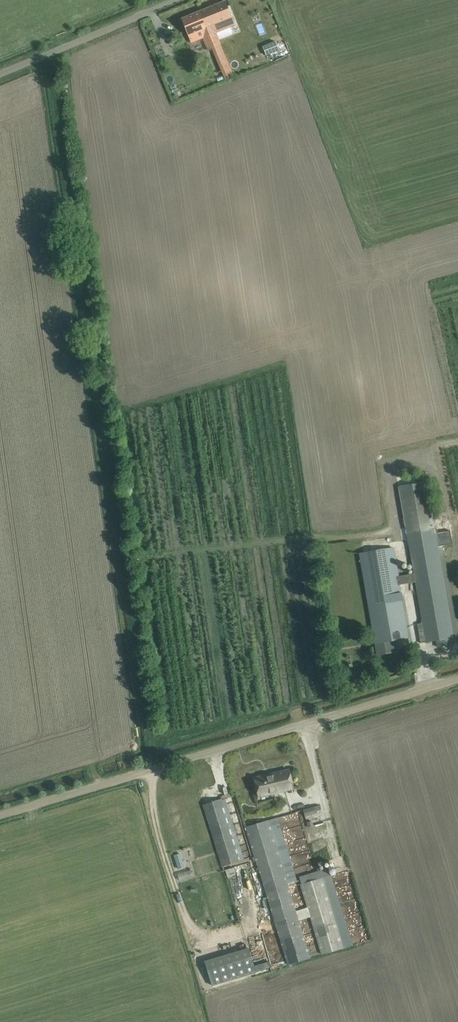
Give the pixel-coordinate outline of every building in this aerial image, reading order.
[(200,11),(182,19),(185,28),(188,35),(191,43),(203,38),(207,48),(213,46),(220,43),(217,32),(235,25),(229,10),(225,1),(207,8),(203,10),(200,11)] [(279,50),(275,41),(263,46),(266,55),(279,50)] [(233,78),(231,68),(223,69),(224,79),(233,78)] [(393,640),(409,638),(399,585),(415,582),(426,642),(436,640),(438,647),(455,644),(453,632),(457,631),(443,545),(452,543),(449,525),(434,528),(426,482),(399,486),(414,573),(398,576),(393,547),(359,553),(373,634),(377,655),(395,652),(393,640)] [(254,778),(257,787),(259,797),(294,788),(289,769),(254,778)] [(221,799),(204,804),(206,812),(223,866),(240,860),(238,854),(224,808),(221,799)] [(305,816),(317,813),(315,806),(303,810),(305,816)] [(268,820),(246,827),(258,866),(288,964),(310,958),(310,957),(298,920),(311,916),(322,953),(322,954),(343,948),(343,947),(323,882),(321,877),(301,884),(302,888),(308,907),(296,911),(287,884),(268,820)] [(178,872),(180,879),(193,876),(191,869),(178,872)] [(215,958),(205,962),(213,986),(223,982),(215,958)]
